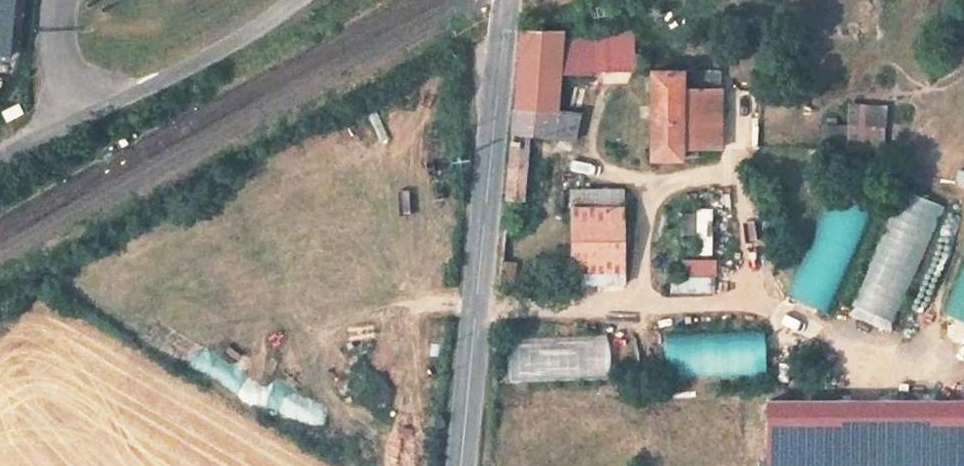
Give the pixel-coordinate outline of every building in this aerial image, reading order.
[(21,0),(0,0),(0,49),(16,51),(21,0)] [(606,110),(559,107),(561,73),(597,75),(599,69),(626,70),(627,36),(526,33),(521,135),(516,173),(513,197),(528,199),(535,135),(604,140),(606,110)] [(730,142),(732,88),(686,88),(685,71),(658,70),(657,157),(702,157),(702,142),(730,142)] [(882,146),(884,104),(847,103),(845,145),(882,146)] [(903,188),(848,305),(889,324),(943,207),(903,188)] [(786,296),(824,312),(869,205),(830,189),(786,296)] [(627,192),(573,193),(574,284),(627,284),(627,192)] [(709,255),(710,210),(682,209),(681,254),(709,255)] [(942,315),(963,323),(963,257),(942,315)] [(666,293),(712,292),(712,258),(677,258),(678,276),(666,276),(666,293)] [(659,377),(760,377),(760,331),(659,332),(659,377)] [(507,383),(607,377),(605,337),(504,342),(507,383)] [(241,367),(228,399),(279,419),(291,386),(241,367)]
